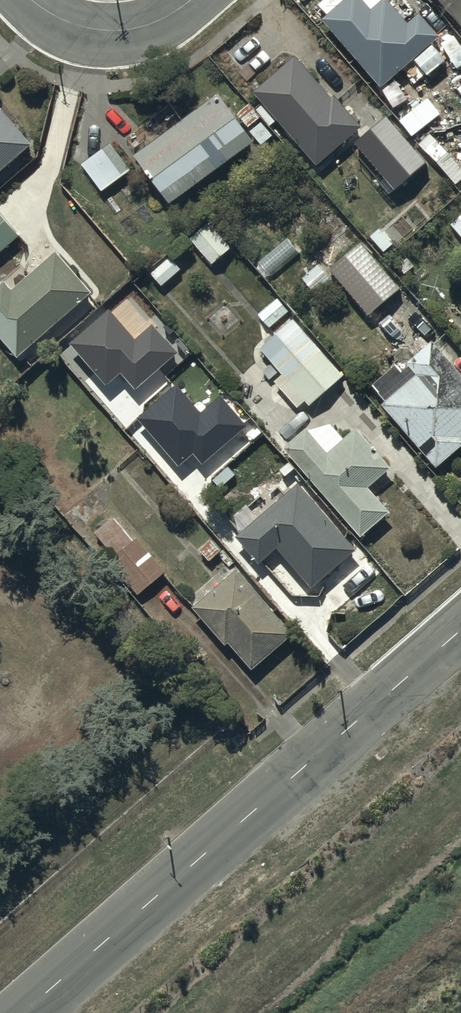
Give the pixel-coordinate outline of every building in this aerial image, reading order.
[(323,22),(382,90),(441,39),(420,14),(408,24),(387,0),(384,0),(372,10),(363,0),(348,0),(323,22)] [(460,30),(460,0),(435,0),(460,30)] [(445,58),(434,46),(416,62),(427,74),(445,58)] [(359,131),(294,58),(251,95),(316,168),(359,131)] [(410,97),(394,81),(384,91),(400,107),(410,97)] [(218,97),(134,158),(169,207),(253,146),(218,97)] [(260,115),(249,103),(237,114),(248,126),(260,115)] [(414,103),(401,113),(422,137),(434,126),(414,103)] [(31,146),(0,111),(0,173),(31,146)] [(385,115),(354,142),(395,189),(426,163),(385,115)] [(273,136),(262,122),(250,132),(261,145),(273,136)] [(437,147),(427,138),(425,141),(420,136),(416,140),(431,154),(437,147)] [(110,145),(80,166),(101,193),(130,172),(110,145)] [(19,238),(0,215),(0,254),(19,238)] [(208,223),(189,240),(212,266),(231,250),(208,223)] [(393,243),(379,228),(370,236),(384,252),(393,243)] [(271,277),(299,252),(286,237),(258,262),(271,277)] [(360,243),(327,271),(368,319),(401,290),(360,243)] [(0,288),(0,340),(18,360),(91,295),(55,254),(11,293),(4,284),(0,288)] [(161,289),(180,270),(167,257),(148,276),(161,289)] [(415,266),(408,257),(398,265),(405,274),(415,266)] [(317,265),(300,279),(314,295),(331,281),(317,265)] [(289,312),(277,298),(257,315),(270,329),(289,312)] [(108,310),(69,344),(105,385),(120,373),(135,389),(177,352),(152,323),(134,339),(108,310)] [(255,347),(281,375),(265,389),(284,411),(293,404),(298,409),(304,403),(309,408),(344,377),(290,316),(255,347)] [(435,469),(460,447),(460,440),(460,439),(460,379),(431,344),(406,366),(408,368),(401,373),(396,366),(371,388),(385,404),(381,407),(435,469)] [(177,384),(137,418),(178,466),(194,453),(203,464),(246,427),(220,398),(202,413),(177,384)] [(307,430),(284,452),(361,540),(391,514),(368,488),(390,469),(355,430),(343,441),(330,426),(309,432),(307,430)] [(244,531),(234,540),(258,568),(276,552),(311,592),(357,553),(299,486),(287,496),(280,489),(248,517),(242,510),(233,518),(244,531)] [(116,559),(110,564),(138,597),(166,573),(138,539),(133,543),(112,519),(95,534),(116,559)] [(221,551),(211,540),(200,550),(209,561),(221,551)] [(238,569),(191,610),(225,650),(228,647),(251,673),(295,635),(238,569)]
